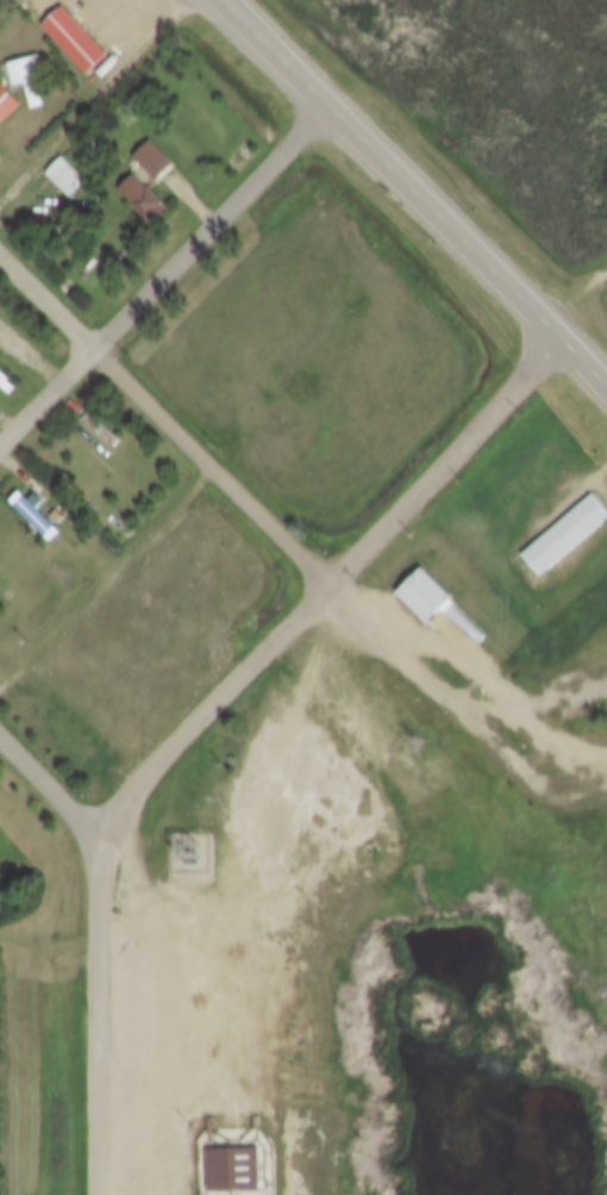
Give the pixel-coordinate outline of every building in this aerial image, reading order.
[(65,8),(109,57),(89,76),(44,26),(65,8)] [(27,85),(15,87),(10,64),(42,55),(45,67),(38,69),(40,81),(38,81),(45,106),(35,108),(27,85)] [(1,127),(0,126),(0,86),(2,83),(24,105),(1,127)] [(136,160),(150,144),(173,167),(158,181),(136,160)] [(64,157),(89,182),(71,200),(46,175),(64,157)] [(133,175),(168,208),(152,225),(118,192),(133,175)] [(90,413),(123,441),(114,450),(81,424),(90,413)] [(23,493),(61,533),(51,541),(13,503),(23,493)] [(595,494),(606,508),(606,522),(543,578),(524,556),(595,494)] [(426,568),(457,598),(452,603),(488,637),(480,646),(444,611),(431,624),(400,595),(426,568)] [(207,1151),(258,1151),(259,1194),(207,1194),(207,1151)]
